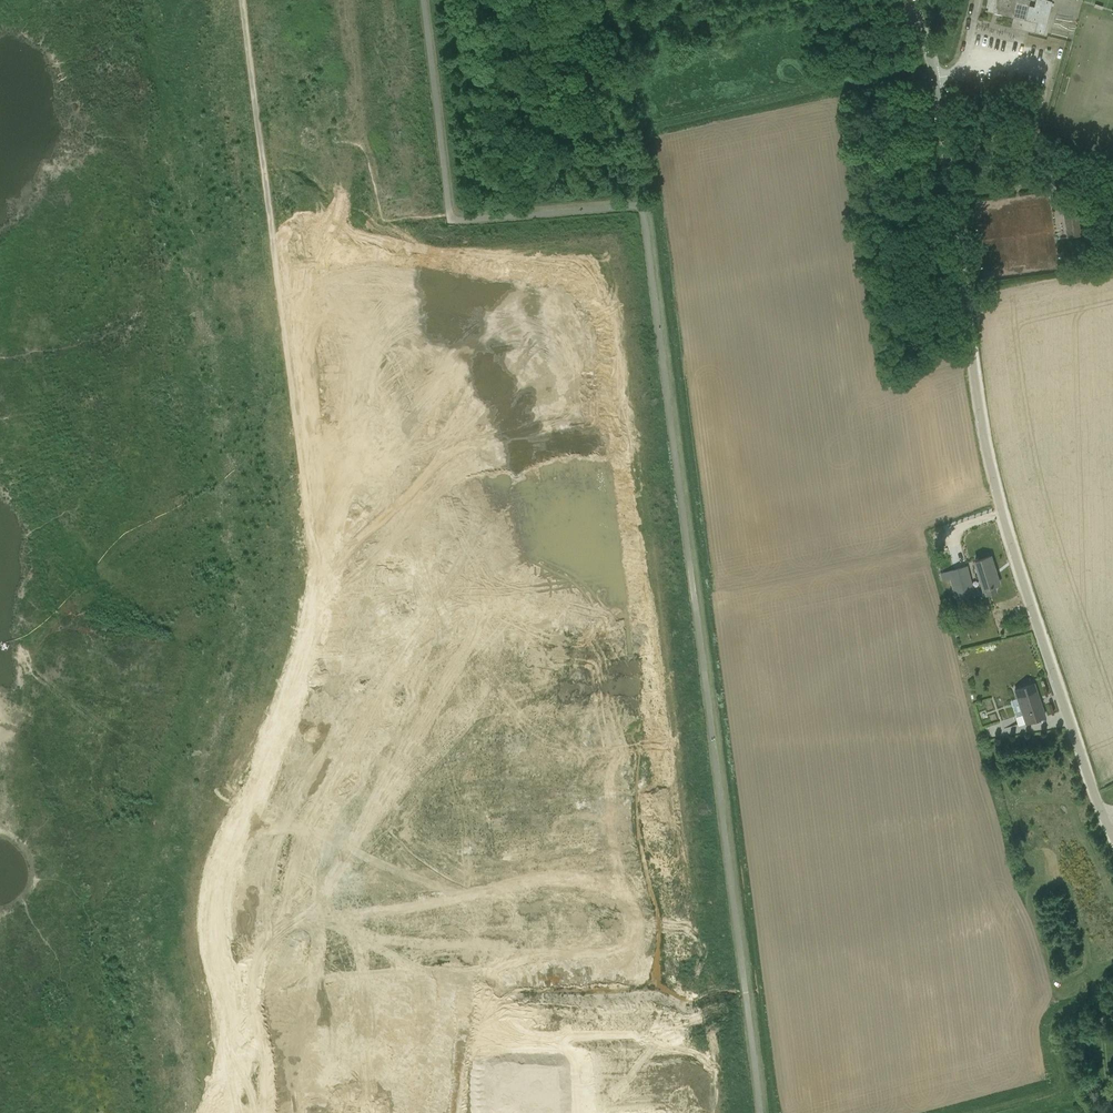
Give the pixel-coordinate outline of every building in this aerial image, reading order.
[(1013,17),(1011,27),(1026,30),(1044,34),(1052,1),(1049,0),(1035,0),(1034,6),(1028,5),(1030,0),(987,0),(984,10),(1013,17)] [(1063,209),(1067,237),(1081,235),(1078,208),(1063,209)] [(984,589),(984,588),(986,594),(996,591),(994,585),(999,584),(990,556),(975,561),(984,589)] [(967,566),(943,573),(945,579),(951,577),(956,598),(974,593),(967,566)] [(1026,722),(1045,716),(1034,683),(1015,690),(1018,697),(1010,700),(1018,724),(1026,722)]
